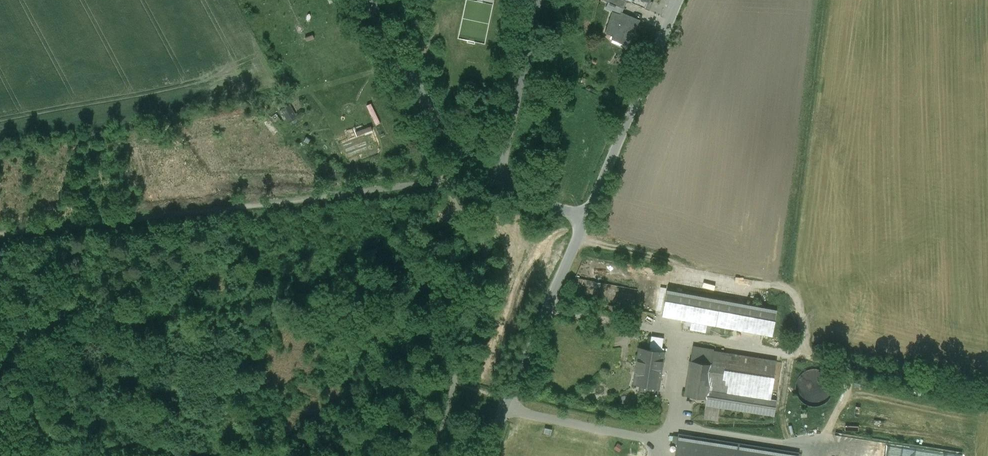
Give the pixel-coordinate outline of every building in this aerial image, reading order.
[(648,0),(632,0),(631,2),(649,10),(653,2),(649,0),(648,0)] [(640,20),(621,12),(621,14),(612,11),(605,33),(613,36),(613,37),(628,43),(635,28),(636,28),(640,20)] [(373,103),(369,105),(374,117),(378,115),(373,103)] [(295,116),(289,105),(282,109),(288,120),(295,116)] [(737,303),(667,290),(662,315),(692,320),(706,323),(732,328),(737,303)] [(661,306),(663,297),(652,294),(650,304),(661,306)] [(776,310),(737,303),(732,328),(771,335),(776,310)] [(706,323),(692,320),(691,328),(705,331),(706,323)] [(665,347),(666,337),(655,335),(653,345),(665,347)] [(663,352),(640,348),(634,383),(641,384),(640,392),(657,395),(663,352)] [(776,361),(714,351),(692,348),(685,395),(706,398),(706,404),(774,415),(776,400),(770,399),(776,361)] [(801,374),(799,375),(798,377),(798,378),(797,380),(796,381),(796,384),(795,386),(796,390),(796,392),(797,395),(799,397),(800,399),(803,402),(805,403),(808,405),(810,405),(814,406),(816,406),(819,405),(821,405),(823,403),(826,402),(827,400),(829,399),(830,398),(831,395),(832,392),(833,389),(833,387),(833,385),(833,382),(832,380),(831,378),(829,376),(828,374),(827,373),(826,372),(824,371),(821,369),(819,369),(816,368),(814,368),(812,368),(809,369),(806,370),(804,371),(802,373),(801,374)] [(679,435),(678,438),(677,446),(675,455),(798,455),(798,454),(679,435)]
